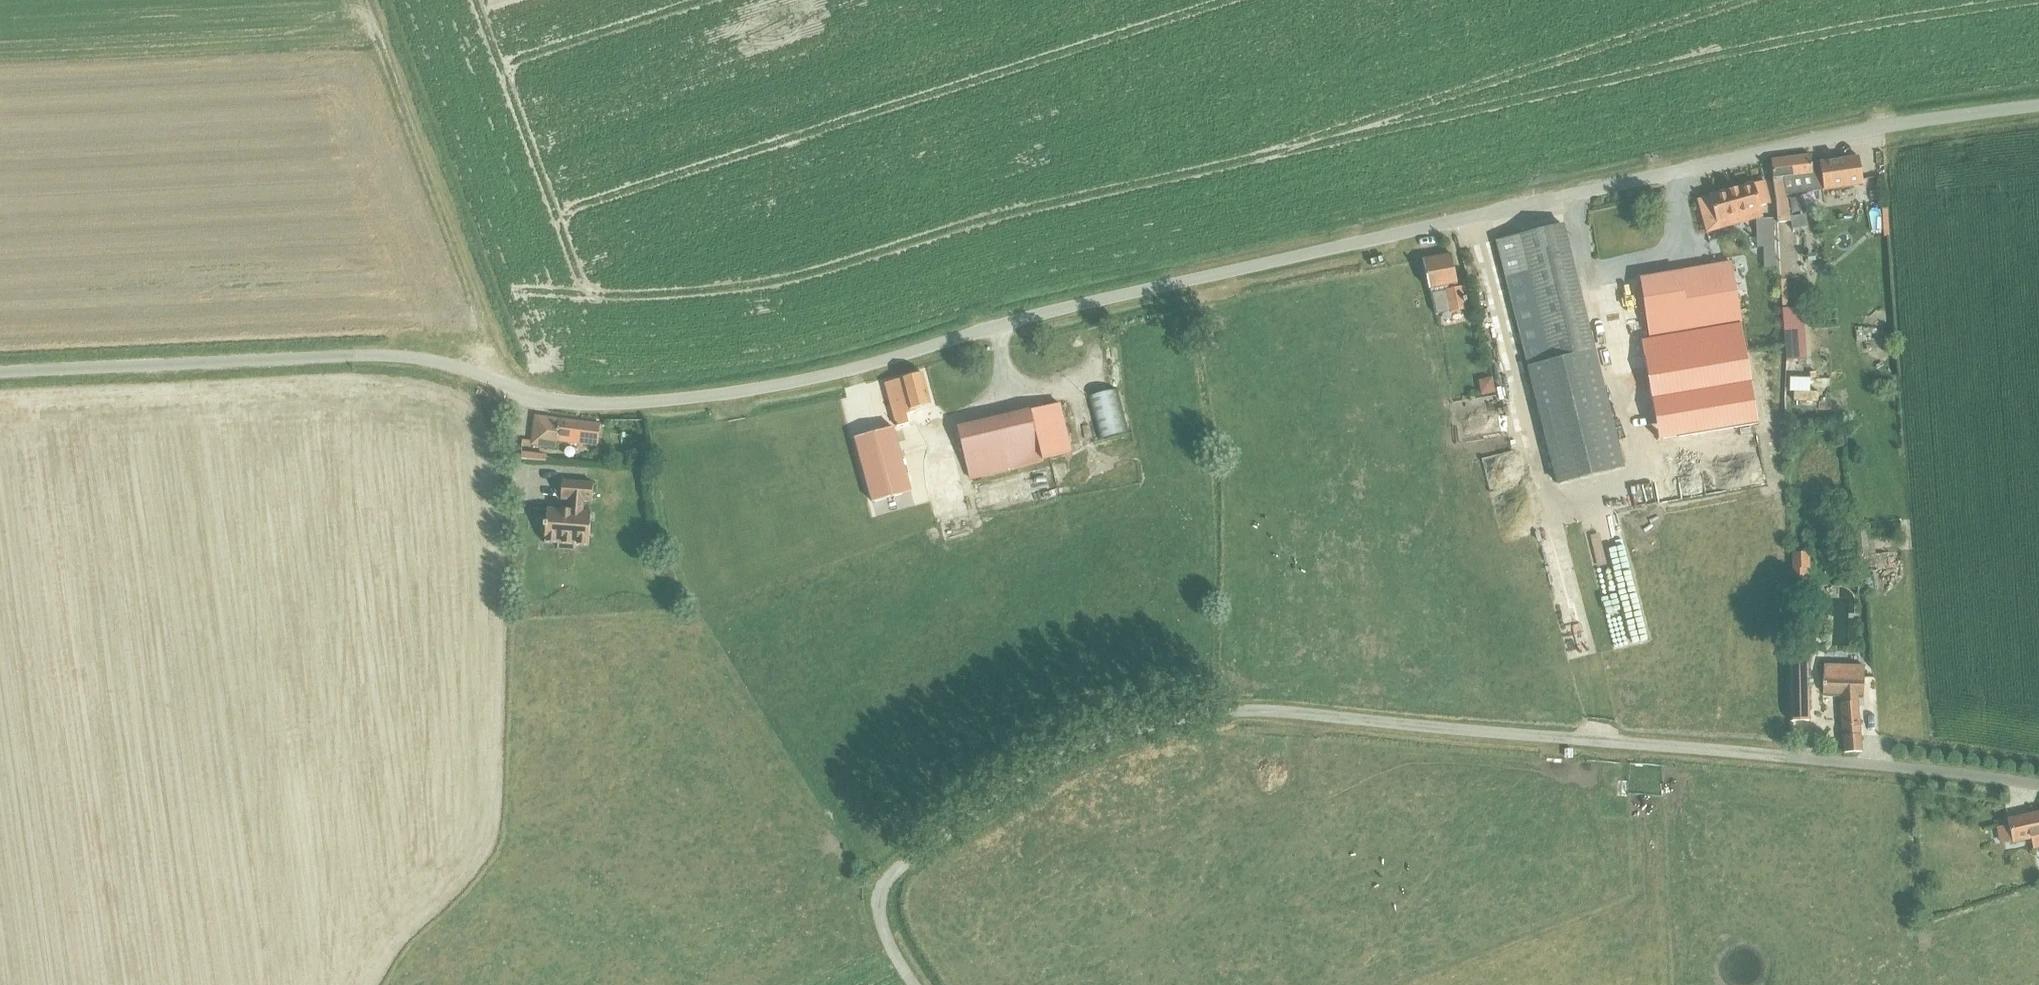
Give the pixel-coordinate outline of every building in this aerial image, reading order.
[(1858,156),(1819,161),(1819,162),(1819,164),(1823,190),(1862,185),(1858,156)] [(1809,157),(1771,161),(1773,180),(1777,202),(1778,223),(1790,222),(1785,196),(1821,190),(1823,190),(1819,164),(1819,162),(1810,163),(1809,157)] [(1762,206),(1770,203),(1764,181),(1697,200),(1706,233),(1749,221),(1747,214),(1763,210),(1762,206)] [(1772,220),(1756,220),(1757,247),(1763,247),(1764,268),(1775,268),(1772,220)] [(1780,253),(1794,252),(1792,222),(1790,222),(1778,223),(1780,253)] [(1594,351),(1562,225),(1496,242),(1528,367),(1558,485),(1624,468),(1594,351)] [(1456,288),(1455,284),(1456,283),(1450,254),(1423,260),(1423,264),(1429,289),(1430,289),(1435,315),(1450,312),(1450,313),(1466,310),(1464,298),(1463,298),(1461,287),(1456,288)] [(1731,263),(1640,279),(1650,338),(1639,339),(1656,439),(1759,419),(1731,263)] [(1394,302),(1411,298),(1409,288),(1391,291),(1394,302)] [(1801,306),(1782,307),(1785,358),(1805,357),(1801,306)] [(1473,373),(1460,375),(1463,394),(1476,392),(1473,373)] [(929,403),(921,374),(885,384),(896,426),(907,423),(905,415),(913,412),(912,407),(929,403)] [(1098,440),(1128,432),(1117,390),(1087,397),(1098,440)] [(1453,414),(1469,411),(1467,400),(1450,403),(1453,414)] [(1071,452),(1059,405),(1030,411),(1030,412),(957,429),(969,478),(1071,452)] [(599,424),(534,416),(531,445),(543,446),(555,448),(556,441),(596,446),(599,424)] [(893,427),(855,438),(872,500),(910,490),(893,427)] [(669,432),(671,444),(690,441),(689,430),(669,432)] [(528,445),(526,457),(541,458),(543,446),(531,445),(528,445)] [(1054,472),(1029,478),(1035,503),(1060,497),(1054,472)] [(583,511),(583,501),(591,502),(593,483),(562,481),(560,499),(569,500),(568,510),(547,508),(545,522),(543,522),(543,529),(545,529),(544,543),(557,544),(557,548),(574,550),(575,545),(588,546),(591,512),(583,511)] [(1809,553),(1791,553),(1792,568),(1806,567),(1809,567),(1809,553)] [(1809,721),(1808,688),(1807,657),(1788,657),(1790,721),(1809,721)] [(1823,675),(1822,694),(1839,695),(1839,703),(1844,753),(1862,752),(1857,695),(1863,696),(1864,688),(1864,677),(1864,666),(1824,665),(1823,675)] [(2007,821),(2012,842),(2030,838),(2033,850),(2038,849),(2038,814),(2007,821)]
